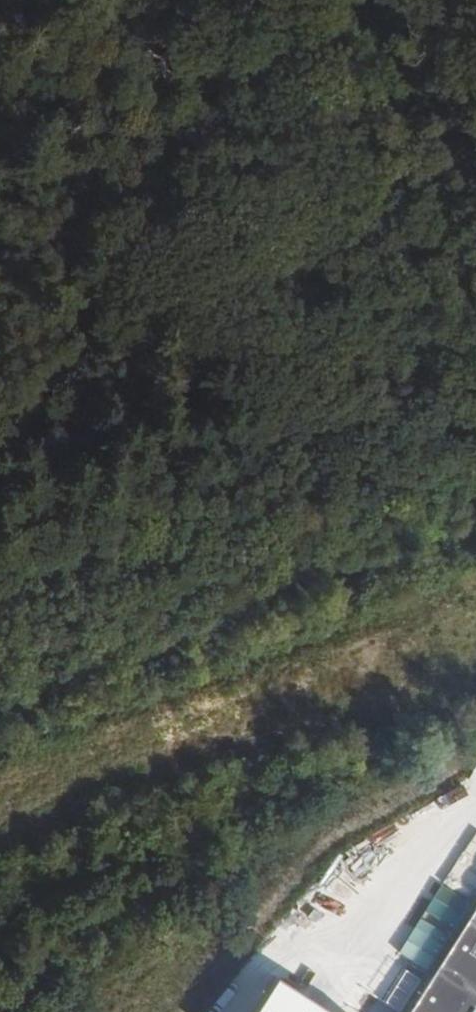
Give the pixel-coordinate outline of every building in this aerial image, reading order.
[(400,1011),(475,1011),(475,892),(400,1011)]
